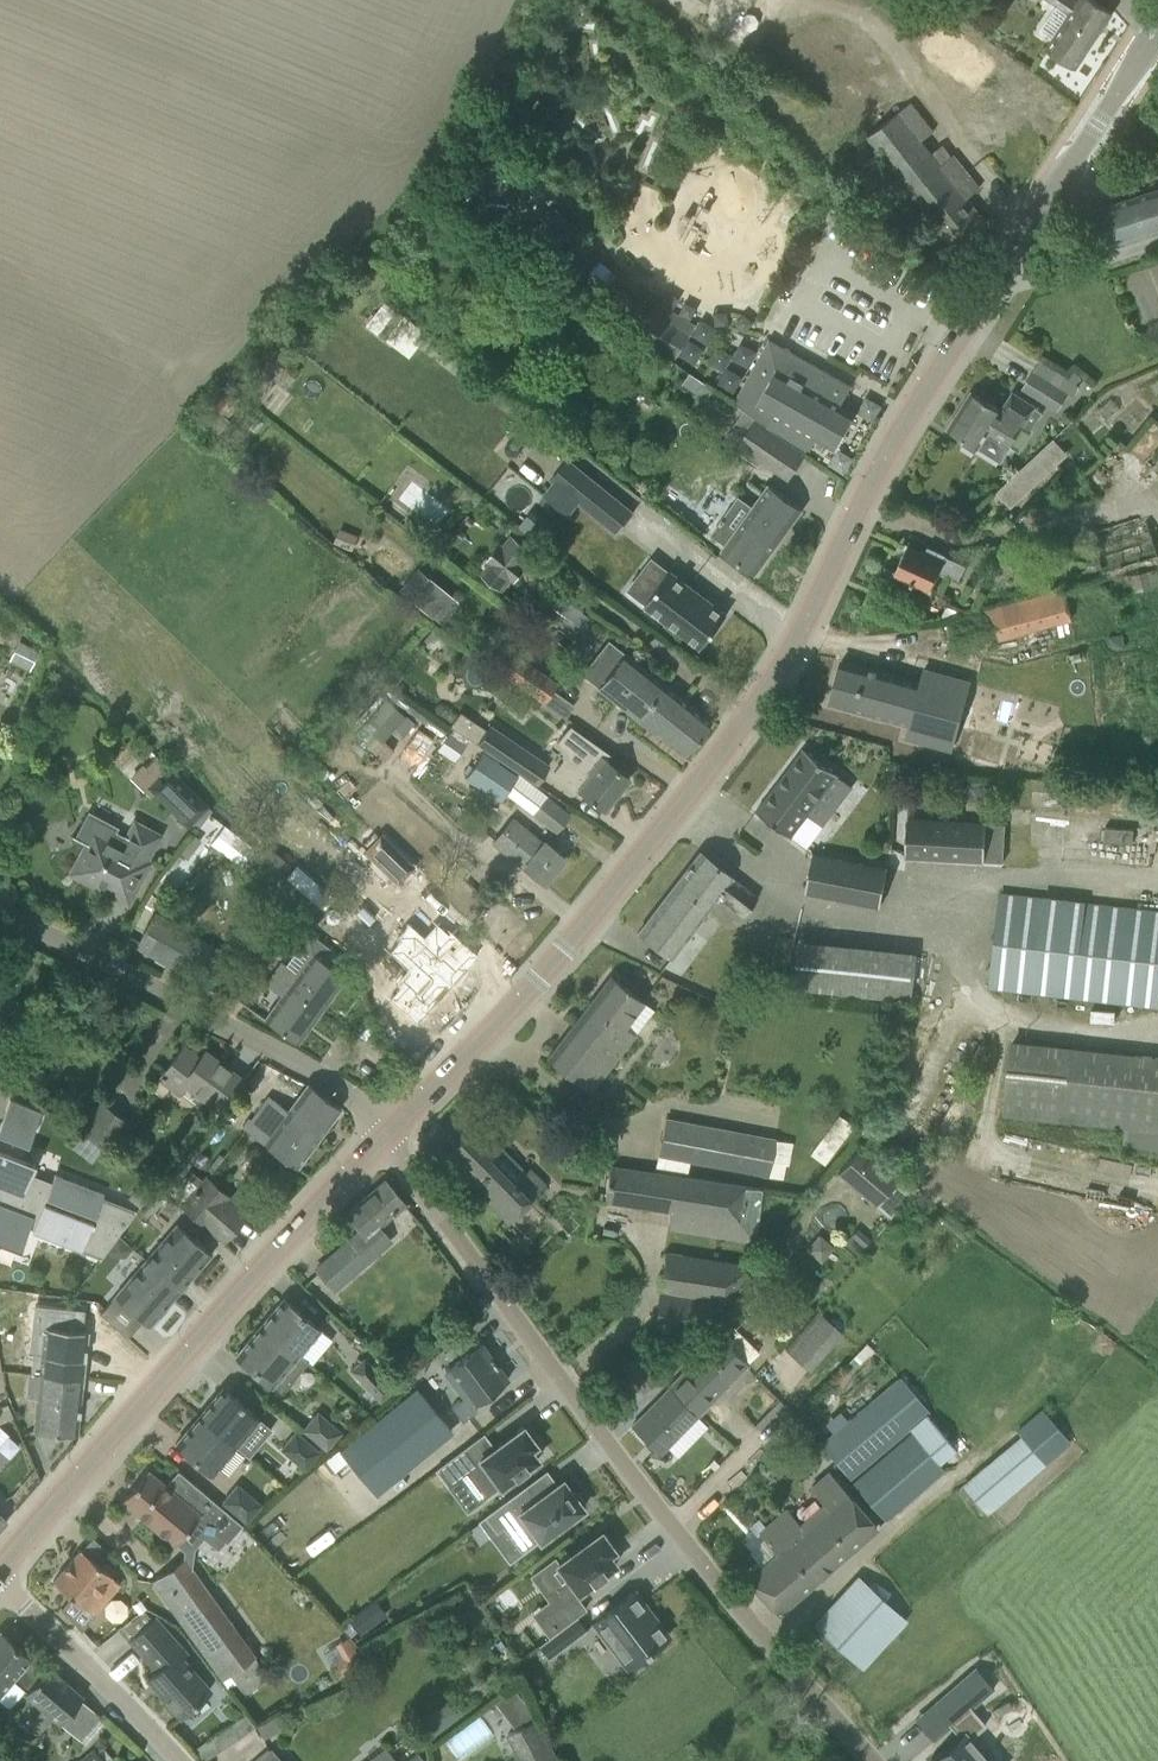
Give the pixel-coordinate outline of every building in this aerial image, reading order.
[(1112,11),(1095,0),(1053,0),(1072,12),(1047,49),(1075,67),(1112,11)] [(878,48),(848,26),(830,50),(861,72),(878,48)] [(912,100),(866,136),(953,246),(985,220),(967,197),(979,187),(952,154),(942,162),(924,139),(935,130),(912,100)] [(543,192),(552,180),(538,170),(529,182),(543,192)] [(1099,249),(1157,231),(1157,189),(1088,210),(1099,249)] [(553,258),(578,221),(562,209),(536,247),(553,258)] [(556,270),(568,278),(589,247),(577,239),(556,270)] [(647,330),(683,351),(700,321),(664,300),(647,330)] [(830,398),(841,380),(769,339),(738,394),(773,414),(768,423),(809,446),(815,436),(835,448),(855,412),(830,398)] [(286,359),(275,372),(289,384),(300,371),(286,359)] [(1033,371),(1023,388),(1043,401),(1058,410),(1069,393),(1033,371)] [(1032,428),(1042,412),(1034,406),(1035,405),(1012,391),(1000,409),(971,391),(947,427),(965,438),(962,442),(975,451),(987,431),(1009,445),(1020,429),(1030,435),(1033,429),(1032,428)] [(788,480),(806,453),(755,418),(736,445),(788,480)] [(997,491),(1011,507),(1050,471),(1049,469),(1070,452),(1056,436),(997,491)] [(579,448),(561,471),(618,516),(636,493),(579,448)] [(506,471),(487,495),(530,528),(548,505),(506,471)] [(755,572),(801,508),(769,485),(723,548),(755,572)] [(740,492),(717,524),(732,534),(755,502),(740,492)] [(1103,574),(1157,556),(1157,555),(1145,514),(1092,530),(1096,544),(1093,545),(1097,558),(1088,561),(1094,579),(1104,576),(1103,574)] [(533,551),(511,533),(502,544),(500,542),(486,560),(489,563),(481,573),(502,591),(511,580),(513,582),(528,564),(525,562),(533,551)] [(944,555),(944,553),(927,545),(924,553),(906,545),(894,572),(925,587),(935,567),(947,573),(947,572),(959,577),(965,565),(944,555)] [(402,589),(446,621),(464,596),(420,565),(402,589)] [(1157,586),(1157,575),(1157,569),(1131,575),(1135,591),(1152,588),(1157,586)] [(644,603),(644,604),(693,641),(701,647),(726,613),(670,570),(644,603)] [(954,617),(963,650),(1072,620),(1063,587),(954,617)] [(1122,633),(1108,635),(1109,644),(1115,648),(1125,647),(1122,633)] [(578,672),(638,719),(663,684),(605,639),(578,672)] [(19,641),(10,659),(30,669),(39,652),(19,641)] [(515,653),(501,673),(543,702),(545,704),(559,683),(515,653)] [(835,681),(830,701),(909,723),(905,736),(951,749),(970,680),(924,668),(920,681),(857,664),(841,660),(835,681)] [(710,721),(663,684),(638,719),(684,754),(710,721)] [(485,730),(477,743),(515,769),(528,750),(490,724),(485,730)] [(579,793),(580,791),(603,809),(628,777),(604,759),(609,753),(569,725),(557,742),(562,745),(563,759),(552,772),(579,793)] [(449,734),(438,750),(454,760),(465,744),(449,734)] [(805,847),(852,785),(838,775),(839,773),(803,747),(756,810),(805,847)] [(482,752),(465,775),(500,799),(516,776),(482,752)] [(156,755),(144,767),(154,777),(146,786),(172,812),(179,819),(187,826),(197,816),(207,806),(156,755)] [(569,815),(547,797),(532,815),(554,833),(569,815)] [(1066,826),(1095,829),(1097,816),(1068,813),(1066,826)] [(127,902),(149,860),(148,859),(162,832),(134,818),(123,839),(101,828),(98,817),(80,823),(87,844),(71,875),(88,884),(90,882),(127,902)] [(511,817),(492,841),(544,882),(564,857),(546,842),(542,847),(532,840),(535,836),(511,817)] [(1003,861),(1005,823),(986,822),(907,817),(905,856),(984,861),(984,860),(1003,861)] [(379,834),(363,851),(397,884),(413,867),(379,834)] [(756,897),(718,866),(699,852),(673,886),(704,910),(716,895),(741,915),(756,897)] [(813,852),(805,890),(880,905),(887,867),(813,852)] [(667,956),(704,910),(673,886),(638,933),(656,947),(667,956)] [(997,894),(986,987),(1157,1006),(1157,999),(1157,912),(997,894)] [(136,946),(210,989),(229,956),(155,913),(136,946)] [(408,922),(395,937),(403,944),(404,943),(451,986),(473,962),(472,962),(476,957),(448,932),(447,932),(435,921),(432,924),(433,924),(422,935),(408,922)] [(297,1042),(345,976),(339,972),(347,961),(305,930),(295,943),(299,946),(286,964),(282,961),(266,984),(281,995),(264,1018),(297,1042)] [(920,993),(922,945),(801,939),(799,988),(920,993)] [(397,987),(388,998),(416,1023),(432,1005),(435,1008),(447,995),(444,992),(450,986),(451,987),(451,986),(404,943),(403,944),(392,956),(406,968),(404,970),(404,971),(393,983),(396,986),(397,987)] [(620,1024),(641,999),(610,975),(546,1058),(589,1091),(633,1034),(620,1024)] [(1012,1039),(1003,1114),(1125,1128),(1123,1144),(1157,1148),(1157,1055),(1012,1039)] [(186,1084),(220,1110),(243,1080),(205,1051),(199,1059),(183,1047),(159,1078),(179,1093),(186,1084)] [(269,1096),(251,1120),(270,1135),(285,1115),(316,1139),(340,1107),(308,1083),(288,1110),(269,1096)] [(119,1233),(136,1210),(135,1209),(134,1210),(101,1198),(103,1192),(55,1173),(53,1179),(30,1175),(35,1162),(21,1157),(26,1144),(28,1144),(41,1111),(10,1099),(0,1124),(0,1133),(3,1134),(0,1141),(0,1187),(119,1233)] [(78,1129),(109,1150),(129,1122),(99,1100),(78,1129)] [(508,1220),(546,1182),(531,1168),(526,1172),(467,1114),(447,1135),(457,1145),(445,1157),(508,1220)] [(296,1167),(316,1139),(285,1115),(270,1135),(251,1120),(245,1128),(296,1167)] [(666,1116),(658,1155),(767,1176),(775,1137),(666,1116)] [(828,1126),(812,1155),(826,1162),(842,1133),(828,1126)] [(864,1141),(838,1174),(876,1205),(902,1172),(864,1141)] [(764,1190),(610,1164),(604,1201),(671,1212),(669,1227),(755,1242),(764,1190)] [(205,1179),(182,1205),(223,1242),(246,1216),(205,1179)] [(390,1239),(377,1225),(403,1202),(384,1180),(346,1213),(361,1230),(315,1269),(333,1289),(390,1239)] [(119,1233),(0,1187),(0,1240),(20,1248),(29,1225),(34,1227),(32,1232),(81,1251),(81,1249),(99,1256),(98,1258),(100,1259),(119,1233)] [(180,1290),(212,1253),(177,1223),(146,1259),(180,1290)] [(665,1251),(659,1289),(726,1300),(753,1265),(665,1251)] [(180,1290),(146,1259),(114,1296),(149,1326),(159,1314),(180,1290)] [(299,1353),(319,1329),(283,1298),(262,1323),(298,1353),(299,1353)] [(785,1349),(810,1371),(844,1333),(819,1311),(785,1349)] [(34,1430),(76,1434),(88,1329),(29,1323),(26,1346),(42,1348),(39,1372),(29,1371),(27,1396),(37,1397),(34,1430)] [(308,1360),(299,1353),(298,1353),(262,1323),(235,1355),(280,1393),(308,1360)] [(732,1327),(671,1387),(699,1414),(746,1369),(750,1365),(748,1363),(758,1353),(732,1327)] [(465,1396),(451,1406),(462,1421),(477,1410),(473,1405),(507,1380),(480,1343),(445,1370),(465,1396)] [(642,1390),(657,1379),(638,1354),(623,1365),(642,1390)] [(380,1401),(393,1389),(364,1357),(351,1369),(380,1401)] [(436,1359),(427,1366),(442,1385),(450,1379),(436,1359)] [(909,1429),(929,1413),(930,1412),(900,1378),(898,1380),(892,1374),(884,1381),(883,1379),(869,1391),(876,1400),(822,1444),(849,1478),(909,1429)] [(259,1418),(223,1387),(199,1416),(235,1446),(259,1418)] [(677,1436),(699,1414),(671,1387),(633,1425),(660,1452),(677,1436)] [(374,1493),(451,1430),(416,1388),(340,1451),(338,1449),(322,1462),(331,1473),(346,1460),(374,1493)] [(3,1422),(14,1418),(9,1404),(0,1408),(0,1414),(3,1422)] [(1019,1435),(961,1485),(986,1515),(1071,1443),(1043,1409),(1016,1432),(1019,1435)] [(317,1412),(304,1429),(327,1448),(340,1431),(317,1412)] [(935,1421),(929,1413),(909,1429),(913,1434),(854,1482),(884,1520),(946,1470),(939,1462),(957,1448),(935,1421)] [(235,1446),(199,1416),(175,1444),(211,1474),(235,1446)] [(464,1448),(435,1470),(447,1485),(465,1472),(485,1498),(538,1459),(531,1449),(537,1444),(523,1426),(475,1462),(464,1448)] [(319,1451),(295,1432),(281,1449),(305,1468),(319,1451)] [(121,1500),(174,1545),(197,1516),(211,1528),(212,1526),(229,1540),(242,1524),(178,1470),(165,1484),(147,1469),(121,1500)] [(827,1509),(804,1529),(834,1563),(876,1527),(828,1472),(810,1488),(827,1509)] [(523,1487),(480,1520),(480,1521),(486,1518),(496,1532),(503,1527),(522,1553),(539,1540),(540,1540),(583,1508),(582,1506),(585,1501),(576,1490),(571,1491),(562,1479),(533,1501),(523,1487)] [(237,1485),(223,1502),(246,1522),(260,1504),(237,1485)] [(777,1612),(834,1563),(804,1529),(786,1509),(759,1533),(777,1553),(748,1578),(777,1612)] [(601,1531),(556,1564),(568,1579),(552,1591),(560,1602),(542,1615),(555,1632),(585,1609),(574,1595),(580,1590),(582,1592),(594,1583),(592,1581),(616,1564),(609,1554),(614,1550),(612,1546),(612,1543),(606,1535),(604,1535),(601,1531)] [(108,1597),(121,1583),(111,1575),(114,1572),(104,1563),(101,1566),(80,1549),(53,1581),(85,1608),(100,1590),(108,1597)] [(256,1655),(185,1557),(151,1582),(222,1680),(256,1655)] [(814,1624),(858,1663),(898,1619),(855,1580),(814,1624)] [(634,1591),(593,1622),(628,1667),(668,1636),(634,1591)] [(141,1596),(128,1606),(135,1614),(145,1607),(141,1596)] [(387,1614),(375,1599),(348,1619),(360,1635),(387,1614)] [(549,1658),(587,1630),(577,1617),(539,1645),(549,1658)] [(209,1690),(177,1654),(182,1649),(154,1618),(130,1639),(157,1670),(148,1678),(181,1715),(209,1690)] [(46,1666),(44,1670),(0,1633),(0,1700),(9,1707),(24,1689),(26,1691),(25,1692),(60,1723),(67,1715),(82,1697),(46,1666)] [(349,1639),(324,1653),(338,1677),(362,1664),(349,1639)] [(929,1760),(930,1760),(989,1760),(988,1760),(990,1758),(987,1755),(985,1756),(969,1739),(986,1725),(971,1708),(994,1689),(992,1687),(991,1688),(991,1689),(985,1694),(968,1675),(974,1669),(975,1670),(976,1669),(974,1667),(935,1701),(962,1733),(943,1750),(943,1749),(929,1760)] [(451,1698),(417,1724),(428,1739),(463,1713),(451,1698)] [(271,1736),(288,1719),(277,1708),(260,1725),(271,1736)] [(209,1760),(257,1723),(247,1710),(199,1747),(209,1760)] [(460,1758),(493,1733),(479,1713),(445,1739),(460,1758)] [(505,1734),(518,1760),(559,1760),(538,1717),(505,1734)] [(81,1758),(84,1760),(104,1760),(97,1752),(93,1748),(81,1758)] [(386,1748),(370,1760),(396,1760),(386,1748)]
